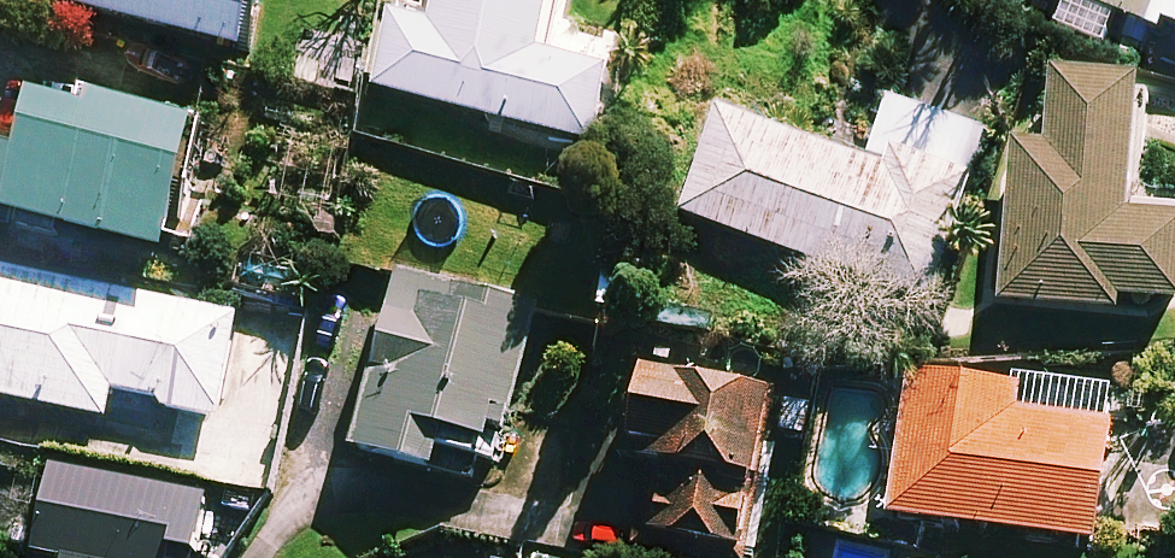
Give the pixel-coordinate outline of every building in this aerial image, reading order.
[(17,9),(244,60),(258,0),(19,0),(17,9)] [(429,32),(397,24),(378,98),(592,152),(610,83),(541,65),(558,0),(437,0),(429,32)] [(1157,40),(1162,29),(1174,34),(1174,0),(1061,0),(1157,40)] [(1053,82),(1045,159),(1015,156),(999,310),(1121,323),(1123,309),(1174,315),(1174,229),(1128,224),(1142,91),(1053,82)] [(42,99),(28,154),(0,147),(0,227),(169,268),(201,138),(42,99)] [(990,139),(888,102),(863,169),(720,117),(683,216),(928,306),(990,139)] [(0,274),(0,404),(107,425),(112,402),(218,423),(237,320),(0,274)] [(538,309),(398,277),(357,458),(472,485),(477,462),(502,468),(538,309)] [(644,380),(626,466),(655,472),(641,540),(729,557),(742,557),(774,407),(644,380)] [(1118,409),(922,381),(913,442),(904,441),(892,525),(1097,554),(1118,409)] [(49,472),(36,557),(169,557),(170,555),(190,557),(194,557),(204,497),(49,472)]
